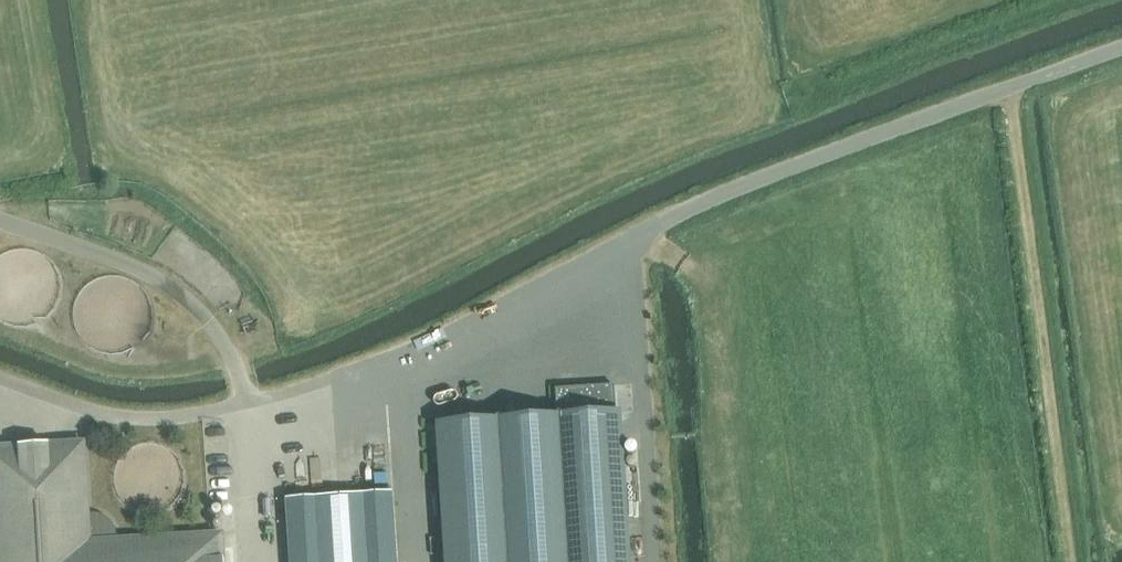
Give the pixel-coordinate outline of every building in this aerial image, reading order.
[(620,487),(613,385),(554,389),(556,416),(439,423),(449,561),(625,561),(620,487)] [(87,514),(83,443),(0,448),(0,561),(223,561),(221,534),(117,541),(115,532),(110,525),(104,519),(96,515),(87,514)] [(636,453),(636,451),(636,449),(635,447),(634,446),(632,445),(630,445),(628,445),(626,446),(625,447),(624,449),(624,451),(624,453),(625,455),(626,456),(628,457),(630,457),(632,457),(634,456),(635,455),(636,453)] [(634,466),(634,464),(634,462),(633,461),(632,460),(630,459),(628,460),(627,460),(626,462),(626,464),(626,465),(627,467),(628,468),(630,468),(632,468),(633,467),(634,466)] [(289,561),(396,561),(391,492),(285,499),(289,561)]
